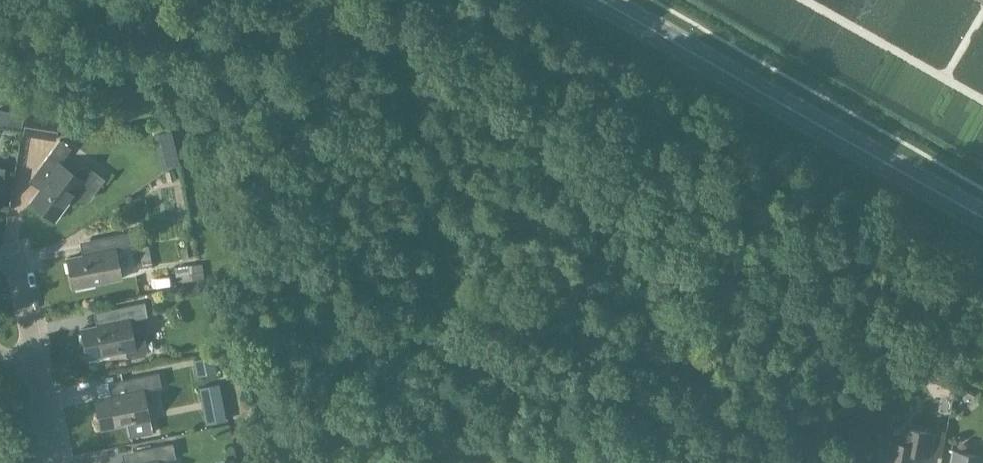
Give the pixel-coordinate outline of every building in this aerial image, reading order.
[(18,135),(21,116),(0,112),(0,132),(18,135)] [(25,114),(22,134),(54,139),(57,119),(25,114)] [(71,172),(59,164),(71,149),(59,140),(35,172),(46,181),(31,202),(30,201),(30,202),(54,221),(55,220),(70,199),(74,202),(89,199),(103,179),(84,166),(74,167),(71,172)] [(93,253),(81,255),(66,258),(72,288),(120,279),(114,249),(132,246),(130,231),(90,239),(93,253)] [(139,246),(140,254),(134,255),(136,268),(152,266),(149,245),(139,246)] [(139,329),(130,331),(128,320),(147,317),(144,302),(104,310),(107,324),(80,329),(86,359),(125,351),(126,356),(130,358),(144,355),(147,351),(143,332),(139,329)] [(100,429),(148,420),(142,391),(161,387),(158,373),(119,381),(121,394),(94,400),(100,429)] [(934,432),(907,427),(904,443),(891,440),(887,462),(916,462),(918,454),(930,456),(930,454),(941,456),(946,430),(935,428),(934,432)] [(156,462),(175,458),(172,443),(133,451),(135,462),(157,462),(156,462)] [(982,456),(954,450),(952,462),(982,462),(982,452),(982,456)]
